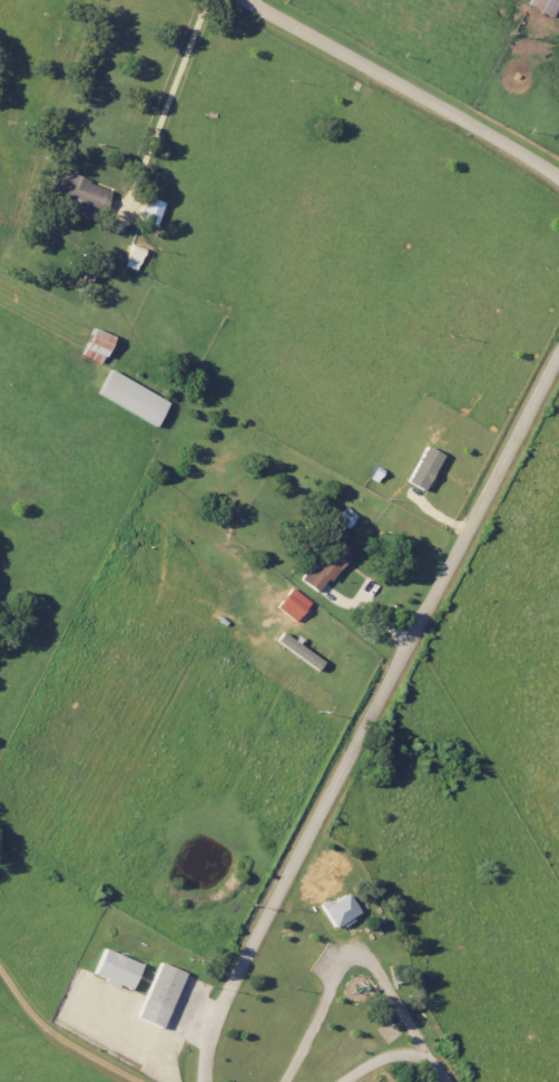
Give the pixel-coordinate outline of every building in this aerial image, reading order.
[(528,7),(552,18),(558,3),(558,0),(531,0),(528,7)] [(110,191),(55,169),(46,193),(67,201),(63,210),(98,223),(110,191)] [(155,226),(163,203),(147,198),(139,221),(155,226)] [(82,358),(103,363),(110,334),(90,329),(82,358)] [(167,402),(109,370),(96,394),(154,426),(167,402)] [(441,454),(424,446),(406,482),(422,491),(441,454)] [(357,517),(344,506),(333,519),(346,529),(357,517)] [(299,580),(316,591),(325,578),(330,582),(352,549),(329,534),(299,580)] [(309,600),(289,587),(276,608),(296,621),(309,600)] [(275,641),(316,670),(322,661),(281,632),(275,641)] [(344,893),(356,913),(350,917),(352,922),(342,927),(340,924),(332,928),(316,905),(324,900),(326,904),(344,893)] [(129,990),(139,966),(101,951),(91,974),(129,990)] [(134,1017),(159,1029),(183,975),(157,963),(134,1017)]
